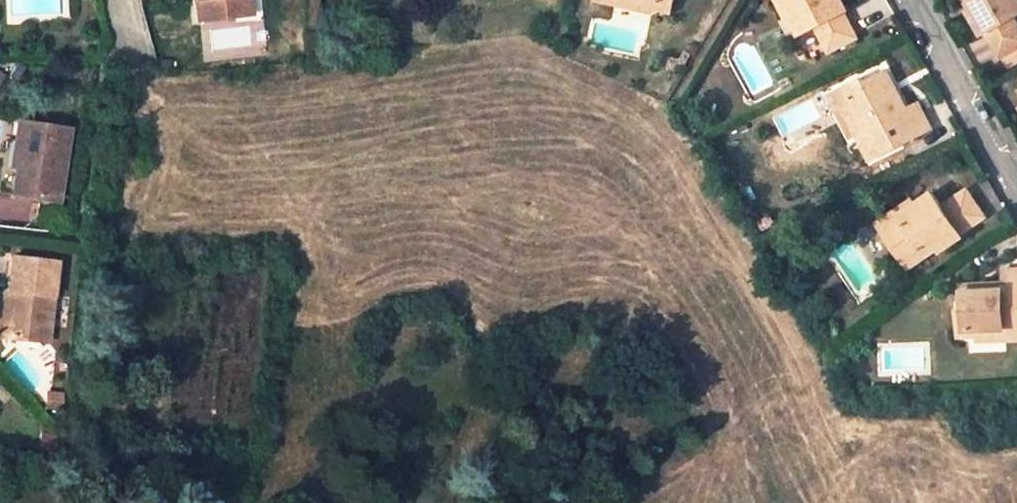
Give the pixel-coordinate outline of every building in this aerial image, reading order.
[(226,15),(224,0),(190,0),(192,19),(226,15)] [(226,15),(244,13),(242,0),(224,0),(226,15)] [(661,0),(621,0),(658,11),(661,0)] [(793,7),(789,0),(783,0),(788,10),(793,7)] [(793,7),(803,25),(817,17),(831,41),(858,26),(844,0),(789,0),(793,7)] [(1004,48),(1016,39),(1016,14),(1014,9),(1016,7),(1016,0),(974,0),(1004,48)] [(860,121),(850,126),(864,152),(926,121),(911,96),(900,101),(879,63),(858,74),(856,70),(838,80),(860,121)] [(837,103),(850,126),(860,121),(838,80),(833,82),(843,99),(837,103)] [(18,122),(14,143),(23,145),(19,168),(15,195),(56,201),(66,130),(18,122)] [(10,167),(19,168),(23,145),(14,143),(10,167)] [(896,221),(878,232),(899,263),(974,211),(957,188),(935,203),(924,188),(906,200),(889,212),(896,221)] [(889,212),(906,200),(903,195),(868,219),(878,232),(896,221),(889,212)] [(9,290),(5,335),(46,340),(53,261),(7,257),(5,290),(9,290)] [(1005,339),(1016,338),(1016,271),(1003,272),(1004,283),(962,284),(962,308),(957,308),(958,329),(1005,328),(1005,339)] [(5,335),(9,290),(5,290),(0,289),(0,335),(5,335)] [(1005,328),(958,329),(958,334),(976,334),(976,340),(1005,339),(1005,328)] [(62,395),(51,394),(51,404),(61,405),(62,395)]
